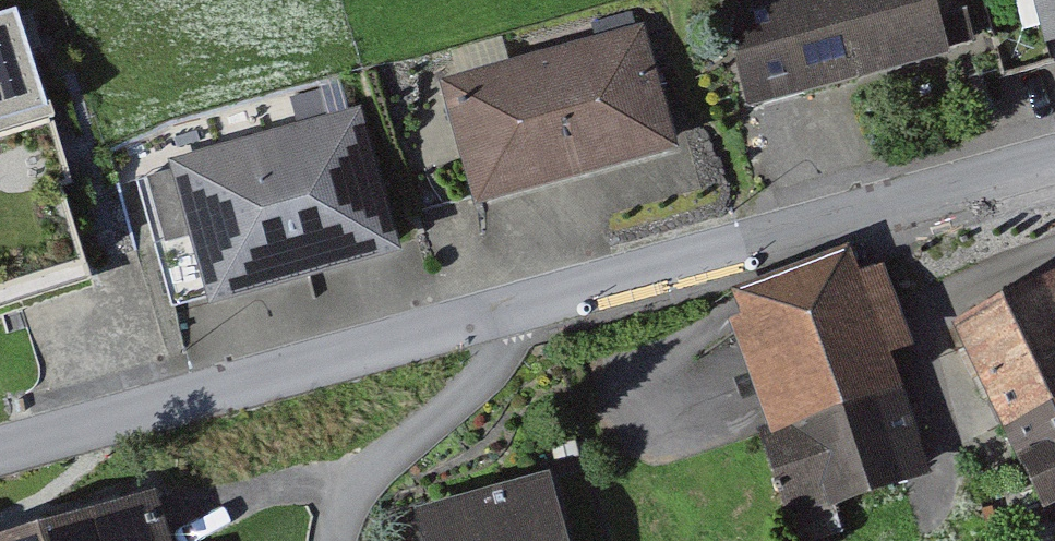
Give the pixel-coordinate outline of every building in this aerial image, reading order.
[(741,122),(946,63),(928,0),(776,0),(711,18),(741,122)] [(442,86),(475,207),(669,154),(636,33),(442,86)] [(179,168),(214,304),(395,257),(359,121),(179,168)] [(93,285),(42,125),(0,138),(0,315),(93,285)] [(727,300),(803,514),(921,472),(846,258),(727,300)] [(958,322),(1043,501),(1054,495),(1054,277),(958,322)] [(431,540),(565,540),(550,485),(425,519),(431,540)] [(0,539),(0,540),(163,540),(151,498),(0,539)]
